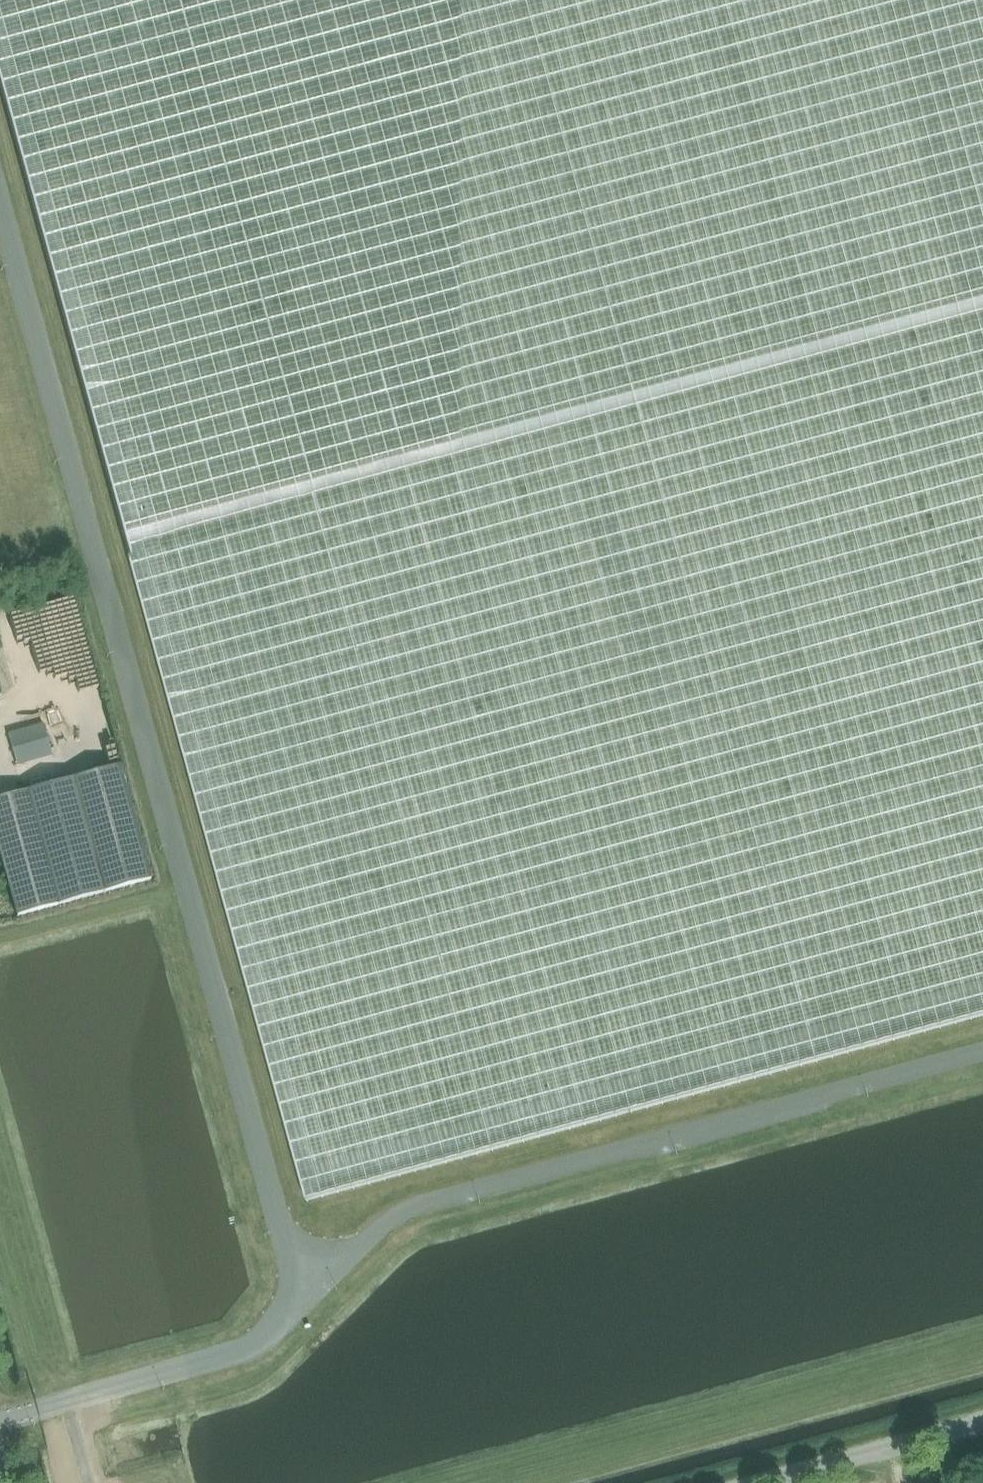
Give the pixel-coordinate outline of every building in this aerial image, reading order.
[(305,1201),(982,1016),(982,0),(0,0),(0,85),(305,1201)] [(14,766),(48,755),(39,723),(4,734),(14,766)] [(53,906),(149,881),(119,766),(49,785),(46,776),(26,781),(29,790),(0,798),(0,854),(17,916),(53,906)]
